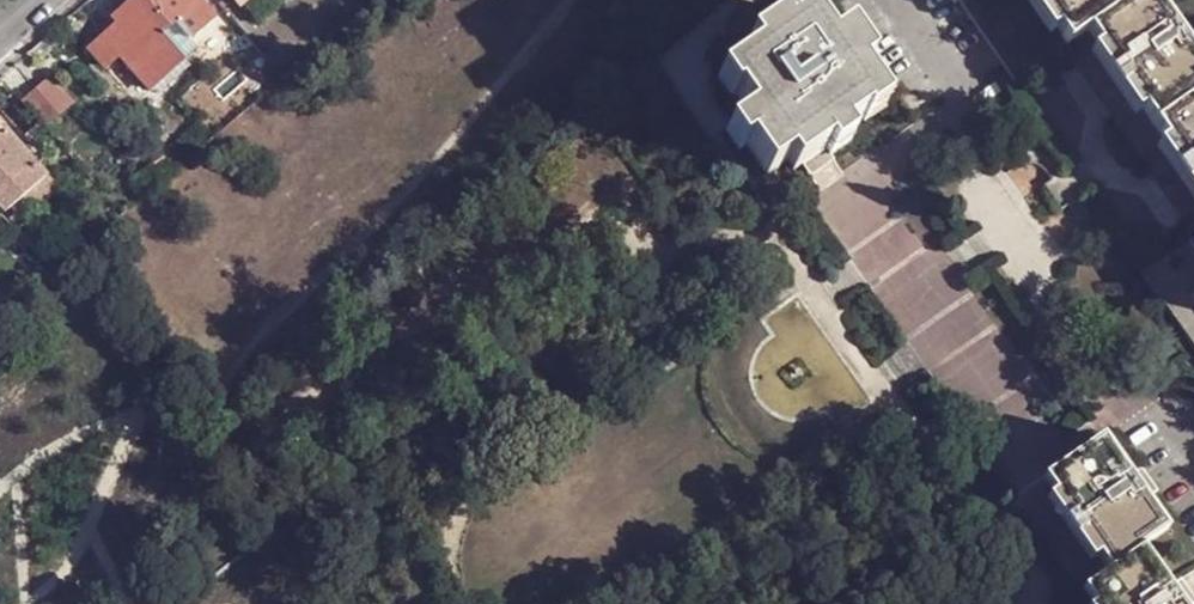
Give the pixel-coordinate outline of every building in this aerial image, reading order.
[(114,18),(119,23),(109,34),(104,37),(89,50),(105,67),(120,55),(150,90),(186,58),(164,34),(177,21),(192,39),(216,18),(200,0),(126,0),(121,4),(121,12),(114,18)] [(1094,29),(1107,47),(1160,119),(1193,166),(1193,48),(1159,0),(1135,0),(1132,2),(1130,0),(1043,0),(1074,43),(1094,29)] [(885,102),(865,74),(874,67),(849,34),(832,47),(811,17),(790,32),(783,22),(750,45),(758,55),(727,77),(740,96),(736,99),(752,120),(736,132),(771,181),(793,165),(800,174),(807,169),(830,152),(849,139),(843,131),(885,102)] [(114,18),(103,28),(109,34),(119,23),(114,18)] [(55,32),(29,53),(37,62),(62,39),(55,32)] [(50,78),(24,103),(44,127),(45,125),(70,102),(50,78)] [(232,113),(224,104),(209,115),(218,125),(232,113)] [(5,130),(0,134),(0,196),(36,165),(5,130)] [(1151,270),(1193,330),(1193,239),(1151,270)] [(1055,473),(1121,564),(1095,583),(1110,603),(1193,603),(1193,600),(1151,542),(1178,523),(1111,433),(1055,473)]
